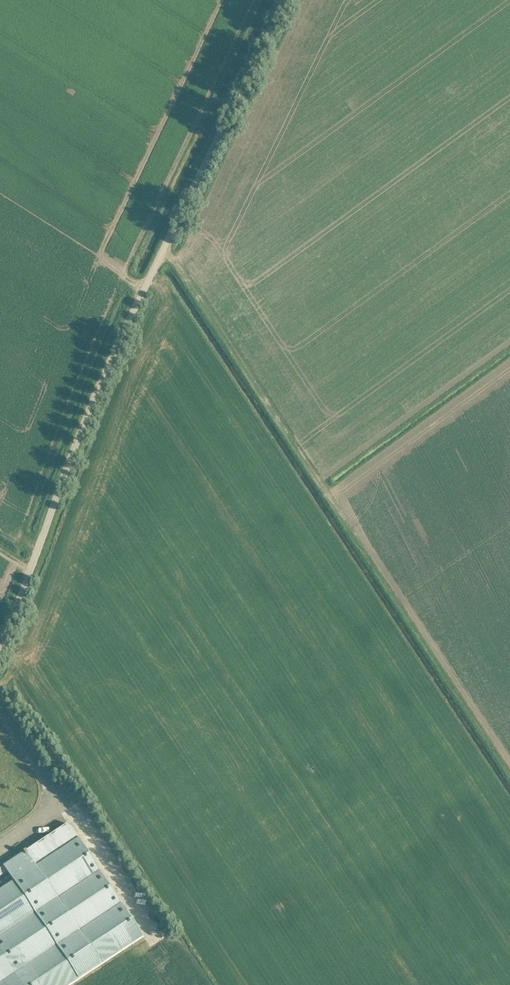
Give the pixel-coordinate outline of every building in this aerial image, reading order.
[(213,294),(209,297),(215,307),(219,304),(213,294)] [(291,424),(295,422),(290,413),(286,415),(291,424)] [(102,823),(106,820),(102,813),(97,816),(102,823)] [(73,833),(68,824),(26,852),(25,851),(3,866),(3,867),(0,869),(0,877),(7,872),(13,882),(0,891),(0,984),(71,984),(143,938),(73,833)] [(113,829),(108,831),(112,841),(116,839),(113,829)]
